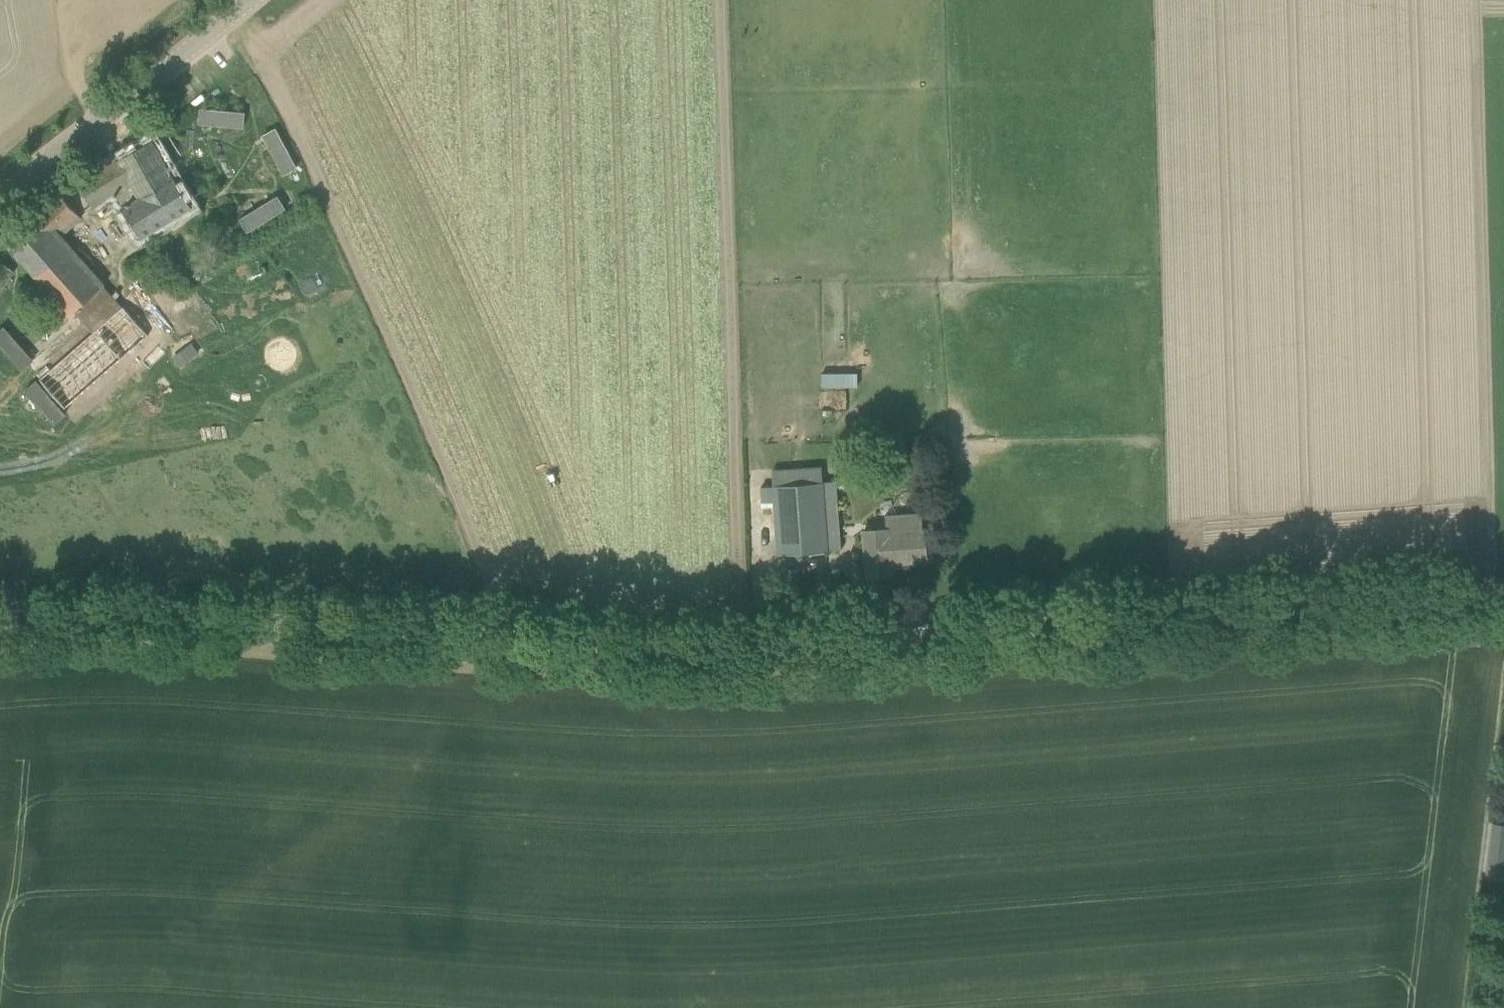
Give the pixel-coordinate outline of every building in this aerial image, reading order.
[(200,123),(244,127),(245,112),(201,108),(200,123)] [(279,122),(266,128),(284,168),(298,162),(279,122)] [(169,128),(152,138),(79,182),(93,206),(116,192),(142,236),(167,221),(192,206),(175,176),(191,166),(169,128)] [(93,332),(123,306),(105,285),(105,284),(62,235),(82,217),(61,193),(6,241),(51,293),(70,315),(75,311),(93,332)] [(241,219),(248,231),(286,208),(278,196),(241,219)] [(129,263),(135,273),(156,260),(150,250),(129,263)] [(3,263),(0,266),(0,293),(15,270),(3,263)] [(66,408),(149,335),(124,306),(123,306),(93,332),(40,379),(66,408)] [(5,326),(0,330),(0,343),(23,369),(34,360),(5,326)] [(834,388),(834,374),(821,374),(822,388),(834,388)] [(66,414),(37,380),(26,390),(55,423),(66,414)] [(837,480),(773,485),(778,554),(842,549),(837,480)] [(886,528),(864,530),(868,575),(892,574),(890,558),(901,557),(901,562),(927,560),(925,529),(917,530),(916,511),(885,514),(886,528)]
